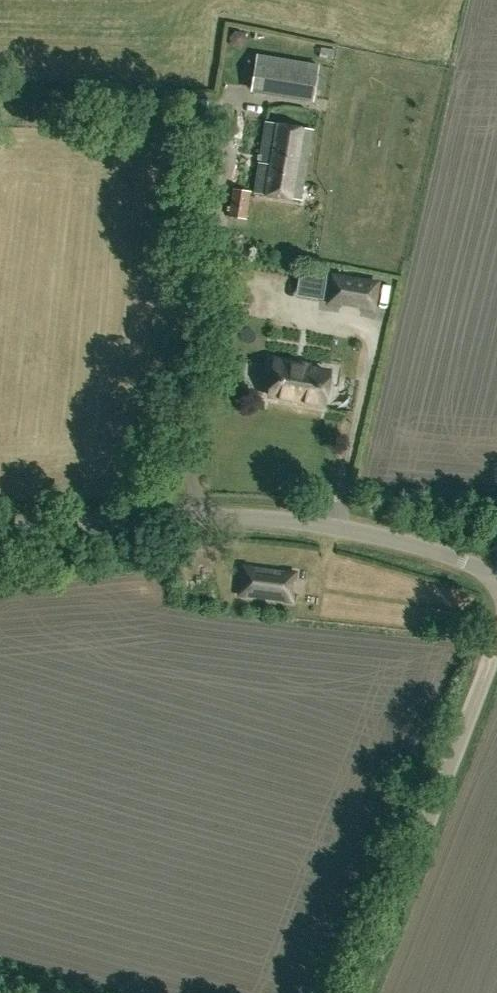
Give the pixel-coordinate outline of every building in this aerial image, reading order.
[(321,64),(258,54),(253,85),(316,96),(321,64)] [(197,114),(184,112),(182,125),(195,127),(197,114)] [(301,199),(313,128),(267,120),(255,191),(301,199)] [(229,214),(246,216),(250,190),(234,187),(229,214)] [(341,300),(362,304),(361,307),(373,309),(378,281),(333,274),(329,301),(341,303),(341,300)] [(269,394),(300,399),(299,401),(322,405),(328,371),(306,367),(307,363),(275,358),(269,394)] [(294,581),(295,573),(243,566),(242,574),(247,575),(245,586),(240,586),(239,594),(291,600),(292,592),(287,592),(289,581),(294,581)]
